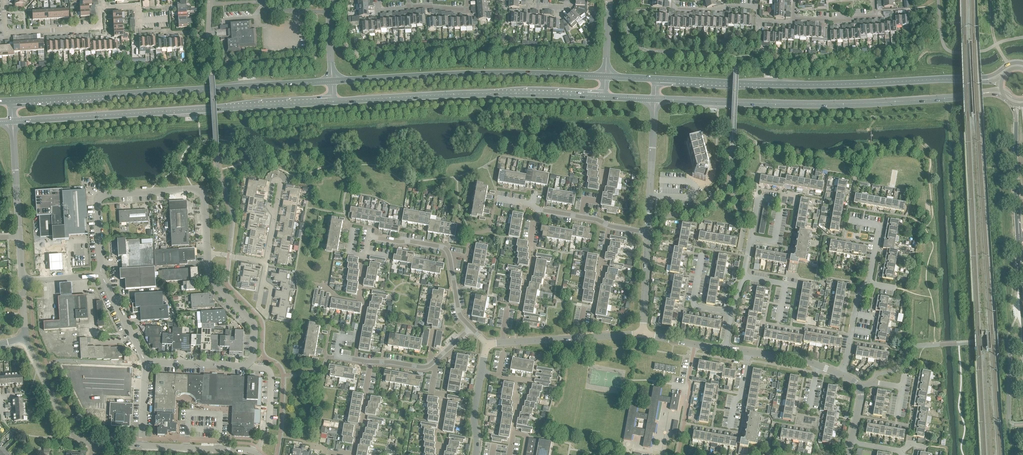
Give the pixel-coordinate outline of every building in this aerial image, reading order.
[(177,10),(191,9),(191,6),(186,7),(186,0),(179,0),(180,3),(177,4),(177,3),(177,10)] [(574,8),(586,14),(587,14),(586,13),(588,10),(587,10),(587,1),(587,0),(585,0),(583,0),(576,0),(576,5),(575,5),(575,6),(574,8)] [(416,10),(416,16),(417,25),(422,25),(423,25),(426,24),(425,8),(421,8),(422,15),(422,16),(419,16),(418,10),(416,10)] [(569,14),(577,23),(582,19),(583,20),(586,14),(574,8),(573,10),(573,11),(569,15),(569,14)] [(517,24),(518,14),(517,14),(517,15),(514,14),(514,13),(514,10),(509,9),(509,13),(509,17),(508,17),(508,23),(511,23),(517,23),(517,24)] [(352,22),(362,22),(362,18),(362,16),(369,16),(368,16),(368,10),(359,10),(359,11),(359,14),(358,14),(356,17),(352,17),(352,22)] [(39,20),(38,11),(32,11),(32,12),(28,12),(28,14),(32,14),(32,20),(39,20)] [(577,23),(569,14),(569,15),(565,19),(564,18),(564,19),(572,28),(577,23)] [(591,16),(589,20),(593,22),(593,25),(597,25),(597,19),(591,16)] [(553,20),(553,29),(553,33),(553,32),(559,32),(559,34),(564,32),(564,33),(565,33),(562,25),(559,26),(559,20),(559,21),(553,20)] [(220,30),(221,37),(221,40),(225,40),(225,41),(227,41),(228,51),(240,50),(240,46),(255,45),(255,29),(251,30),(250,22),(230,23),(230,25),(228,25),(228,24),(220,25),(220,30)] [(827,29),(827,41),(831,41),(837,41),(836,31),(836,32),(833,32),(832,26),(830,26),(830,32),(827,32),(827,29)] [(818,28),(818,41),(827,41),(827,42),(827,41),(827,29),(824,29),(818,29),(818,28)] [(114,31),(114,37),(121,36),(121,40),(127,39),(127,35),(125,35),(125,30),(122,30),(114,31)] [(770,43),(770,33),(770,34),(764,34),(764,33),(764,34),(761,33),(760,43),(761,44),(761,45),(762,45),(763,45),(769,46),(770,43)] [(117,42),(111,42),(112,51),(118,50),(117,46),(119,46),(119,42),(117,42)] [(696,170),(694,178),(705,181),(708,174),(704,173),(705,169),(708,169),(707,166),(708,165),(700,137),(689,140),(696,168),(697,168),(697,170),(696,170)] [(249,180),(247,189),(257,190),(258,186),(266,187),(267,181),(259,179),(258,181),(249,180)] [(474,197),(480,198),(480,201),(485,202),(485,199),(486,197),(486,195),(486,192),(487,192),(486,192),(487,188),(488,188),(487,188),(488,187),(482,186),(483,184),(477,183),(477,188),(476,188),(476,193),(475,193),(476,193),(475,197),(474,197)] [(290,192),(289,196),(299,198),(300,189),(294,188),(294,186),(286,184),(285,191),(290,192)] [(85,191),(70,192),(70,189),(35,191),(36,216),(37,216),(39,216),(40,237),(52,237),(52,241),(69,240),(68,236),(84,235),(84,220),(87,220),(85,191)] [(246,197),(249,197),(264,200),(264,196),(256,195),(257,190),(247,189),(246,197)] [(283,200),(283,203),(297,206),(299,198),(289,196),(288,201),(283,200)] [(249,199),(248,205),(258,207),(258,202),(263,203),(264,200),(249,197),(249,199)] [(480,198),(474,197),(474,198),(475,198),(474,202),(473,202),(474,202),(473,207),(472,212),(472,216),(471,216),(471,217),(477,218),(477,215),(482,216),(483,216),(482,216),(483,213),(483,211),(484,209),(484,207),(484,206),(485,202),(480,201),(480,198)] [(169,202),(171,234),(188,233),(186,201),(169,202)] [(287,208),(286,212),(296,214),(297,206),(283,203),(282,207),(287,208)] [(246,213),(250,214),(266,216),(266,213),(257,211),(258,207),(248,205),(246,213)] [(611,207),(602,205),(601,209),(602,209),(607,209),(607,212),(606,212),(616,214),(616,210),(617,211),(618,211),(618,208),(611,207)] [(356,220),(358,208),(358,209),(351,208),(351,207),(350,213),(352,213),(351,219),(352,218),(356,219),(356,220)] [(361,221),(362,215),(364,215),(365,210),(358,209),(358,208),(356,220),(356,219),(361,220),(361,221)] [(133,223),(133,210),(118,211),(119,223),(133,223)] [(147,210),(133,210),(133,223),(148,222),(147,210)] [(368,222),(370,210),(370,211),(365,210),(364,215),(362,215),(361,221),(361,220),(368,221),(368,222)] [(375,223),(376,217),(374,217),(375,211),(374,212),(370,211),(370,210),(368,222),(368,221),(375,223)] [(375,223),(380,223),(380,224),(381,219),(382,214),(382,213),(375,212),(375,211),(374,217),(376,217),(375,223)] [(281,216),(280,219),(295,222),(296,214),(286,212),(285,217),(281,216)] [(250,214),(248,221),(258,223),(259,219),(268,220),(268,217),(266,216),(250,214)] [(329,232),(335,233),(335,236),(340,237),(340,236),(340,234),(341,232),(341,230),(341,227),(342,227),(341,227),(342,223),(343,223),(343,222),(342,222),(337,221),(338,219),(332,218),(331,228),(330,227),(330,228),(331,228),(330,232),(329,232)] [(284,223),(283,228),(293,230),(295,222),(280,219),(279,222),(284,223)] [(383,230),(384,230),(385,225),(387,225),(388,219),(388,220),(383,219),(381,219),(380,224),(380,223),(379,229),(384,230),(383,230)] [(391,231),(391,232),(393,220),(392,221),(388,220),(388,219),(387,225),(385,225),(384,230),(391,231)] [(887,223),(887,226),(897,228),(899,221),(888,219),(888,222),(889,222),(888,223),(887,223)] [(393,220),(391,232),(391,231),(398,232),(398,233),(399,227),(397,226),(398,221),(397,221),(393,221),(393,220)] [(247,229),(251,230),(265,232),(266,229),(258,228),(258,223),(248,221),(247,229)] [(682,223),(681,229),(690,231),(690,232),(693,233),(694,230),(690,230),(691,226),(694,227),(695,224),(691,223),(691,224),(682,223)] [(547,238),(549,227),(542,226),(541,226),(540,232),(543,232),(542,237),(547,238)] [(573,226),(572,231),(571,237),(572,237),(576,237),(576,238),(577,232),(579,233),(580,227),(573,226)] [(886,230),(885,234),(896,236),(897,228),(887,226),(886,229),(887,229),(887,230),(886,230)] [(551,239),(552,233),(555,234),(556,228),(556,229),(549,227),(547,238),(551,239)] [(581,227),(580,227),(579,233),(577,232),(576,238),(576,237),(583,239),(585,228),(580,227),(581,227)] [(278,231),(277,235),(292,237),(293,230),(283,228),(282,232),(278,231)] [(558,240),(559,240),(561,229),(560,229),(556,229),(556,228),(555,234),(552,233),(551,239),(552,239),(559,240),(558,240)] [(585,228),(583,239),(590,240),(591,240),(592,234),(589,234),(590,229),(585,228)] [(566,242),(567,236),(564,236),(565,230),(561,229),(559,240),(566,241),(566,242)] [(681,229),(680,235),(689,237),(689,238),(692,239),(693,236),(689,236),(690,232),(690,231),(681,229)] [(251,230),(249,238),(259,240),(260,235),(265,236),(265,232),(251,230)] [(520,232),(509,230),(510,230),(509,236),(508,236),(509,236),(519,238),(520,234),(518,233),(518,232),(520,232)] [(567,236),(566,242),(566,241),(570,242),(570,243),(571,242),(572,237),(571,237),(572,231),(565,230),(564,236),(567,236)] [(789,263),(794,263),(798,264),(798,260),(805,261),(810,232),(804,231),(799,230),(799,234),(800,234),(800,235),(794,234),(794,237),(798,238),(798,241),(799,241),(798,242),(793,241),(793,244),(797,245),(796,248),(797,248),(797,250),(792,249),(791,251),(796,252),(795,255),(796,255),(796,257),(791,256),(789,263)] [(335,233),(329,232),(330,232),(328,242),(327,246),(327,247),(326,251),(326,252),(331,252),(331,250),(337,251),(338,251),(337,251),(338,248),(338,246),(338,244),(339,241),(339,242),(339,241),(340,237),(335,236),(335,233)] [(698,241),(704,242),(706,233),(700,232),(698,241)] [(885,237),(884,241),(895,243),(896,236),(885,234),(885,236),(886,236),(886,238),(885,237)] [(281,239),(280,244),(290,245),(292,237),(277,235),(277,238),(281,239)] [(680,235),(679,242),(688,243),(687,245),(691,245),(692,243),(688,242),(689,238),(689,237),(680,235)] [(615,240),(615,243),(620,244),(621,244),(624,244),(624,241),(626,241),(625,241),(626,241),(626,238),(610,236),(609,239),(610,239),(615,240)] [(249,238),(248,246),(263,248),(263,245),(258,244),(259,240),(249,238)] [(121,265),(122,269),(154,268),(152,239),(125,241),(125,239),(117,240),(118,257),(121,256),(121,262),(122,262),(122,265),(121,265)] [(829,251),(836,253),(838,242),(836,241),(836,243),(834,242),(834,241),(831,240),(830,242),(830,247),(829,251)] [(883,248),(887,249),(894,250),(895,243),(884,241),(884,243),(885,243),(885,245),(883,245),(883,248)] [(610,244),(609,248),(618,249),(618,250),(620,250),(619,250),(620,244),(615,243),(612,242),(612,244),(610,244)] [(679,242),(678,248),(683,249),(686,250),(687,250),(687,248),(687,245),(688,243),(679,242)] [(836,253),(843,254),(845,243),(843,243),(843,244),(841,244),(841,242),(838,242),(836,253)] [(843,254),(851,255),(852,244),(850,244),(850,245),(848,245),(849,244),(845,243),(843,254)] [(275,247),(274,251),(289,253),(290,245),(280,244),(280,248),(275,247)] [(851,255),(858,256),(860,246),(857,245),(857,246),(856,246),(856,245),(852,244),(851,255)] [(263,248),(248,246),(246,254),(256,255),(257,251),(262,252),(263,248)] [(860,246),(858,256),(865,258),(867,247),(865,246),(864,248),(863,247),(863,246),(860,246)] [(154,250),(155,266),(187,264),(187,261),(195,261),(194,248),(154,250)] [(886,252),(886,256),(896,258),(898,250),(894,250),(887,249),(887,251),(888,251),(887,253),(886,252)] [(400,262),(402,251),(402,252),(398,251),(398,250),(397,250),(396,256),(394,255),(393,261),(400,262)] [(289,253),(274,251),(274,254),(278,255),(277,263),(287,265),(289,253)] [(407,264),(408,258),(406,258),(407,252),(402,252),(402,251),(400,262),(401,262),(407,263),(407,264)] [(408,263),(412,264),(413,259),(414,253),(414,254),(407,252),(406,258),(408,258),(407,264),(408,263)] [(541,258),(541,260),(546,261),(546,262),(547,262),(550,262),(550,258),(552,259),(552,256),(536,254),(536,257),(541,258)] [(62,255),(49,256),(50,272),(63,271),(62,255)] [(375,260),(374,263),(380,264),(380,265),(381,265),(384,265),(383,265),(384,261),(385,262),(386,259),(370,256),(369,260),(369,259),(375,260)] [(885,260),(884,263),(895,265),(896,258),(886,256),(885,258),(886,258),(886,260),(885,260)] [(416,271),(417,265),(419,266),(420,260),(413,259),(412,264),(411,270),(411,269),(416,270),(416,271)] [(423,272),(425,261),(420,260),(419,266),(417,265),(416,271),(416,270),(423,272)] [(613,266),(612,269),(618,270),(621,271),(622,267),(623,267),(623,268),(624,265),(614,263),(614,261),(610,260),(610,261),(609,266),(610,266),(613,266)] [(430,273),(431,268),(429,267),(430,261),(430,262),(425,261),(423,272),(430,273)] [(435,274),(437,263),(430,262),(430,261),(429,267),(431,268),(430,273),(435,274)] [(241,263),(240,266),(244,267),(243,272),(259,275),(260,271),(253,270),(253,265),(241,263)] [(437,263),(435,274),(439,274),(439,275),(440,275),(441,270),(443,270),(444,264),(437,263)] [(884,267),(883,270),(894,272),(895,265),(884,263),(884,265),(885,265),(885,267),(884,267)] [(511,272),(512,272),(517,273),(518,270),(521,271),(522,266),(522,265),(518,265),(518,267),(514,266),(508,265),(507,268),(508,268),(509,268),(508,271),(508,272),(511,272)] [(154,268),(122,269),(119,270),(120,280),(124,279),(125,289),(155,287),(154,267),(154,268)] [(193,282),(192,280),(195,280),(195,278),(196,278),(197,278),(197,277),(197,276),(196,276),(196,275),(197,275),(197,268),(161,270),(162,282),(182,280),(182,286),(185,286),(186,290),(194,290),(193,282)] [(608,270),(607,274),(615,276),(617,276),(618,270),(612,269),(609,268),(609,270),(608,270)] [(271,273),(271,277),(290,280),(287,279),(288,274),(289,275),(290,271),(279,269),(278,274),(271,273)] [(894,272),(883,270),(883,272),(884,273),(884,274),(882,274),(882,278),(893,280),(894,272)] [(240,278),(240,280),(250,281),(251,277),(258,278),(259,275),(243,272),(242,277),(240,276),(240,278)] [(534,273),(533,278),(542,279),(543,280),(544,279),(543,279),(544,273),(545,274),(545,273),(534,272),(536,272),(535,273),(534,273)] [(715,273),(714,279),(719,280),(719,281),(723,281),(724,275),(715,273)] [(366,276),(366,280),(374,282),(376,282),(377,276),(367,274),(367,275),(368,275),(368,276),(366,276)] [(674,275),(673,281),(682,283),(682,282),(683,278),(687,279),(687,276),(683,276),(674,275)] [(271,277),(274,277),(274,281),(281,282),(280,287),(295,289),(293,289),(291,288),(291,285),(289,285),(290,280),(271,277)] [(710,279),(709,285),(718,287),(719,281),(719,280),(714,279),(710,279)] [(239,282),(239,283),(241,283),(240,288),(255,291),(256,287),(253,286),(250,286),(250,282),(250,281),(240,280),(239,282)] [(276,290),(275,294),(290,297),(291,292),(294,292),(295,289),(280,287),(282,287),(282,291),(276,290)] [(432,295),(443,297),(444,290),(438,289),(438,291),(433,290),(433,291),(432,295)] [(321,306),(324,307),(326,298),(323,297),(324,292),(321,291),(320,296),(318,305),(318,307),(320,308),(320,307),(321,306)] [(377,295),(377,298),(382,299),(383,299),(386,300),(386,299),(386,296),(387,296),(388,296),(388,293),(372,291),(371,294),(372,294),(377,295)] [(132,303),(132,308),(163,306),(162,293),(134,295),(135,303),(132,303)] [(330,309),(331,300),(328,299),(329,294),(330,294),(326,293),(326,298),(324,307),(323,309),(324,309),(326,310),(326,309),(326,308),(330,309)] [(212,297),(209,297),(209,294),(191,295),(191,308),(213,307),(213,304),(211,304),(211,301),(212,301),(212,297)] [(275,294),(274,298),(280,299),(279,303),(292,306),(292,305),(290,305),(291,302),(289,302),(290,297),(275,294)] [(671,294),(670,300),(675,301),(679,302),(679,300),(680,297),(683,297),(684,295),(680,294),(680,295),(671,294)] [(431,300),(437,301),(436,304),(442,305),(442,304),(441,304),(443,297),(443,298),(443,297),(432,295),(432,296),(431,300)] [(877,300),(877,303),(887,305),(889,298),(878,296),(877,298),(879,298),(878,300),(877,300)] [(372,299),(371,303),(380,305),(382,305),(381,305),(382,299),(377,298),(374,297),(373,299),(372,299)] [(716,299),(707,297),(706,304),(715,305),(716,306),(716,305),(715,305),(716,299)] [(430,307),(441,309),(441,305),(442,305),(436,304),(437,301),(431,300),(430,307)] [(273,307),(272,310),(287,313),(288,308),(291,309),(292,306),(279,303),(279,308),(273,307)] [(875,311),(879,311),(886,312),(887,305),(877,303),(876,305),(877,306),(877,307),(876,307),(875,311)] [(163,306),(132,308),(133,313),(140,312),(141,321),(168,319),(167,306),(163,306)] [(754,306),(752,312),(758,313),(761,314),(761,313),(762,309),(766,310),(766,307),(763,306),(762,308),(754,306)] [(428,314),(434,315),(435,313),(440,314),(441,309),(430,307),(429,314),(428,314)] [(597,314),(597,316),(605,317),(606,311),(607,311),(596,309),(596,314),(597,314)] [(225,310),(213,311),(213,323),(226,323),(225,310)] [(272,310),(271,314),(277,315),(276,320),(287,322),(288,318),(286,318),(287,313),(272,310)] [(213,323),(213,311),(201,312),(201,324),(213,323)] [(689,316),(685,315),(686,311),(683,311),(682,315),(683,315),(682,324),(680,332),(684,333),(685,326),(684,325),(684,324),(688,325),(690,316),(689,316)] [(879,315),(878,318),(889,320),(890,313),(886,312),(879,311),(879,313),(880,314),(880,315),(879,315)] [(428,319),(439,321),(440,314),(435,313),(434,315),(428,314),(429,315),(428,319)] [(529,317),(529,320),(538,321),(538,318),(540,318),(540,316),(540,315),(533,314),(524,313),(524,316),(529,317)] [(605,317),(597,316),(596,319),(602,320),(601,323),(610,324),(611,321),(612,321),(613,321),(613,318),(606,317),(605,317)] [(715,320),(713,329),(719,330),(721,322),(716,321),(717,317),(714,317),(713,320),(715,320)] [(878,322),(877,326),(888,327),(889,320),(878,318),(878,321),(879,321),(879,322),(878,322)] [(439,321),(428,319),(427,324),(432,325),(432,327),(438,328),(437,328),(439,321)] [(529,320),(523,319),(522,322),(523,322),(528,323),(528,326),(537,328),(537,327),(537,324),(539,324),(539,323),(539,322),(538,321),(529,320)] [(365,322),(364,326),(373,328),(375,328),(374,328),(375,322),(376,322),(365,320),(365,321),(367,321),(366,322),(365,322)] [(307,337),(312,338),(312,341),(318,342),(317,342),(318,339),(318,337),(318,335),(319,332),(320,328),(320,327),(315,326),(315,324),(309,323),(310,323),(309,328),(308,328),(309,328),(308,333),(307,333),(308,333),(307,337)] [(164,345),(167,345),(167,334),(162,334),(162,327),(145,326),(145,337),(149,337),(149,344),(152,345),(152,349),(158,349),(158,352),(162,352),(162,346),(164,346),(164,345)] [(876,329),(876,333),(887,335),(888,327),(877,326),(877,328),(878,328),(877,330),(876,329)] [(175,350),(181,350),(182,335),(182,328),(172,327),(172,334),(167,334),(167,345),(169,345),(169,346),(171,346),(171,352),(175,352),(175,350)] [(193,346),(195,346),(196,335),(184,335),(188,335),(188,329),(182,328),(182,335),(181,350),(187,350),(187,353),(190,353),(191,347),(193,347),(193,346)] [(204,351),(210,351),(210,340),(211,329),(196,328),(196,335),(195,346),(198,346),(198,348),(200,348),(200,353),(204,354),(204,351)] [(225,337),(224,347),(227,347),(227,349),(229,349),(229,355),(232,355),(233,352),(242,352),(243,330),(235,330),(234,341),(230,341),(230,337),(225,337)] [(887,335),(876,333),(875,335),(876,335),(876,337),(875,337),(874,340),(885,342),(887,335)] [(393,347),(395,335),(390,334),(386,334),(385,342),(388,343),(387,346),(388,346),(388,345),(393,346),(393,347)] [(836,338),(834,347),(841,348),(842,339),(837,338),(838,334),(835,334),(835,338),(836,338)] [(222,347),(224,347),(225,337),(220,336),(220,340),(210,340),(210,351),(216,351),(215,354),(219,354),(219,349),(222,349),(222,347)] [(312,338),(307,337),(307,338),(306,342),(305,347),(305,352),(304,352),(305,352),(304,356),(303,356),(303,357),(309,358),(309,355),(315,356),(314,356),(315,353),(315,351),(316,349),(316,347),(317,347),(317,346),(316,346),(317,342),(318,342),(312,341),(312,338)] [(416,338),(414,351),(414,350),(420,351),(420,352),(420,351),(420,348),(425,349),(425,346),(421,346),(421,343),(422,340),(422,339),(422,340),(416,339),(417,338),(416,338)] [(855,356),(862,357),(863,348),(862,348),(859,347),(859,344),(857,343),(856,347),(857,347),(855,356)] [(655,363),(654,369),(663,371),(665,371),(675,373),(676,367),(655,363)] [(334,378),(335,378),(337,366),(336,366),(336,367),(330,365),(329,365),(328,371),(331,371),(330,377),(330,376),(335,377),(334,378)] [(339,378),(340,373),(343,373),(344,367),(343,368),(337,367),(337,366),(335,378),(335,377),(339,378)] [(346,380),(348,368),(348,369),(344,368),(344,367),(343,373),(340,373),(339,378),(346,379),(346,380)] [(542,371),(541,374),(550,375),(551,372),(552,372),(553,370),(537,367),(536,370),(542,371)] [(348,368),(346,380),(347,379),(354,380),(353,381),(354,381),(355,375),(352,375),(353,369),(353,370),(348,369),(349,368),(348,368)] [(390,383),(392,371),(392,372),(385,371),(385,370),(383,376),(386,377),(385,382),(390,382),(390,383)] [(919,374),(919,377),(930,379),(931,372),(920,370),(920,372),(921,372),(920,374),(919,374)] [(394,384),(395,384),(396,378),(398,378),(399,373),(392,372),(392,371),(390,383),(390,382),(395,383),(394,384)] [(402,385),(404,374),(399,373),(398,378),(396,378),(395,384),(395,383),(402,384),(402,385)] [(541,377),(540,380),(549,381),(550,378),(551,378),(552,375),(550,375),(541,374),(536,373),(535,376),(541,377)] [(168,394),(175,394),(173,394),(173,391),(174,391),(174,389),(172,389),(173,388),(171,388),(171,384),(174,384),(175,374),(156,374),(155,396),(168,396),(168,394)] [(188,393),(190,394),(191,392),(191,389),(193,389),(193,381),(197,381),(197,375),(175,374),(174,384),(171,384),(171,388),(173,388),(172,389),(174,389),(174,391),(173,391),(173,394),(175,394),(178,395),(180,394),(182,393),(184,393),(186,393),(188,393)] [(409,386),(410,381),(407,380),(408,374),(408,375),(404,374),(402,385),(402,384),(409,386)] [(413,387),(416,376),(415,376),(408,375),(409,374),(408,374),(407,380),(410,381),(409,386),(413,387)] [(198,404),(201,404),(202,395),(202,393),(202,378),(203,378),(203,376),(197,375),(197,381),(193,381),(193,389),(191,389),(191,392),(190,394),(192,395),(194,396),(195,398),(197,400),(197,401),(198,404)] [(235,405),(234,413),(254,414),(254,406),(257,406),(258,378),(211,376),(203,376),(203,378),(202,378),(202,393),(202,395),(201,404),(235,405)] [(416,376),(413,387),(414,387),(418,387),(418,388),(419,388),(419,383),(422,383),(423,377),(422,377),(416,376)] [(918,381),(917,384),(928,386),(930,379),(919,377),(918,379),(919,380),(919,381),(918,381)] [(540,383),(539,386),(542,386),(543,386),(548,387),(549,384),(550,384),(551,381),(549,381),(540,380),(535,379),(534,382),(540,383)] [(705,384),(704,390),(713,392),(714,385),(705,384)] [(917,388),(916,392),(927,394),(928,386),(917,384),(917,387),(918,387),(918,389),(917,388)] [(532,386),(531,390),(540,392),(541,393),(541,392),(542,392),(541,392),(542,386),(539,386),(534,385),(533,386),(532,386)] [(671,403),(670,409),(669,409),(677,411),(677,410),(680,396),(680,395),(672,394),(672,398),(659,396),(661,389),(661,388),(653,387),(651,398),(648,398),(646,409),(649,409),(648,415),(636,413),(637,407),(629,405),(629,406),(627,420),(627,421),(624,439),(623,439),(631,441),(631,440),(632,435),(637,436),(639,436),(644,437),(643,446),(643,447),(650,448),(653,433),(655,433),(656,424),(655,424),(655,423),(653,423),(654,420),(655,420),(658,401),(661,402),(666,403),(669,403),(668,403),(671,403)] [(915,395),(915,399),(926,401),(927,394),(916,392),(916,394),(917,394),(917,396),(915,395)] [(174,414),(175,394),(168,394),(168,396),(155,396),(154,414),(157,414),(174,414)] [(453,399),(452,402),(458,403),(458,404),(458,403),(461,404),(462,400),(463,401),(464,398),(447,395),(447,398),(447,399),(447,398),(453,399)] [(371,398),(370,403),(378,404),(380,405),(380,404),(380,405),(380,404),(381,399),(381,398),(372,397),(372,398),(371,398)] [(914,406),(918,407),(924,408),(926,401),(915,399),(914,401),(916,401),(915,403),(914,403),(914,406)] [(110,403),(109,416),(111,416),(111,426),(129,427),(130,415),(132,415),(132,404),(110,403)] [(917,411),(916,414),(927,416),(929,409),(924,408),(918,407),(917,409),(919,409),(918,411),(917,411)] [(883,410),(874,408),(873,415),(882,416),(883,411),(886,412),(887,410),(883,409),(883,410)] [(234,413),(234,423),(251,424),(254,424),(254,414),(234,413)] [(739,446),(744,446),(748,447),(748,443),(755,444),(760,415),(754,414),(749,413),(749,417),(750,417),(750,418),(744,417),(744,420),(748,421),(748,424),(749,424),(748,425),(743,425),(743,427),(747,428),(746,431),(747,431),(747,433),(742,432),(741,434),(746,435),(745,438),(746,439),(746,440),(741,439),(739,446)] [(173,421),(174,414),(157,414),(156,417),(155,417),(155,424),(154,424),(154,426),(157,426),(157,429),(157,431),(157,435),(162,435),(165,435),(165,436),(166,436),(167,433),(171,433),(176,433),(176,428),(176,425),(176,424),(173,423),(173,421)] [(916,418),(915,421),(926,423),(927,416),(916,414),(916,416),(917,416),(917,418),(916,418)] [(373,421),(372,423),(372,424),(378,425),(381,425),(382,422),(383,422),(384,419),(368,416),(367,420),(373,421)] [(866,433),(872,434),(874,425),(873,425),(869,424),(869,421),(867,420),(866,424),(867,424),(866,433)] [(915,425),(914,428),(925,430),(926,423),(915,421),(915,423),(916,424),(916,425),(915,425)] [(251,424),(234,423),(234,425),(232,425),(231,433),(234,437),(250,437),(251,436),(251,424)] [(368,424),(367,429),(375,430),(375,431),(377,431),(378,425),(372,424),(372,423),(369,423),(369,425),(368,424)] [(454,427),(444,425),(443,425),(445,426),(445,427),(443,427),(442,431),(453,433),(452,433),(453,427),(454,427)] [(526,426),(516,425),(516,428),(521,429),(521,432),(530,433),(531,430),(532,430),(533,427),(527,426),(526,426)] [(780,438),(786,439),(788,430),(787,430),(783,429),(784,426),(781,425),(781,429),(780,438)] [(692,440),(699,441),(700,432),(699,432),(695,431),(696,427),(693,427),(693,431),(694,431),(692,440)] [(925,430),(914,428),(914,431),(915,431),(914,432),(913,432),(913,436),(923,438),(925,430)] [(454,439),(454,442),(459,443),(460,443),(463,443),(463,440),(464,440),(465,440),(465,438),(449,435),(448,438),(449,438),(454,439)] [(499,436),(498,436),(495,436),(491,435),(491,438),(492,438),(492,441),(491,441),(501,443),(501,440),(507,441),(507,438),(499,436)] [(551,445),(551,442),(529,438),(526,454),(549,454),(551,445)] [(301,449),(295,448),(296,445),(298,445),(298,442),(292,441),(292,444),(294,444),(292,454),(300,454),(301,449)] [(449,443),(448,447),(457,448),(457,449),(458,449),(459,449),(458,449),(459,443),(454,442),(451,441),(450,443),(449,443)] [(309,453),(303,452),(304,448),(305,448),(305,445),(302,445),(301,449),(300,454),(308,454),(309,453)]
